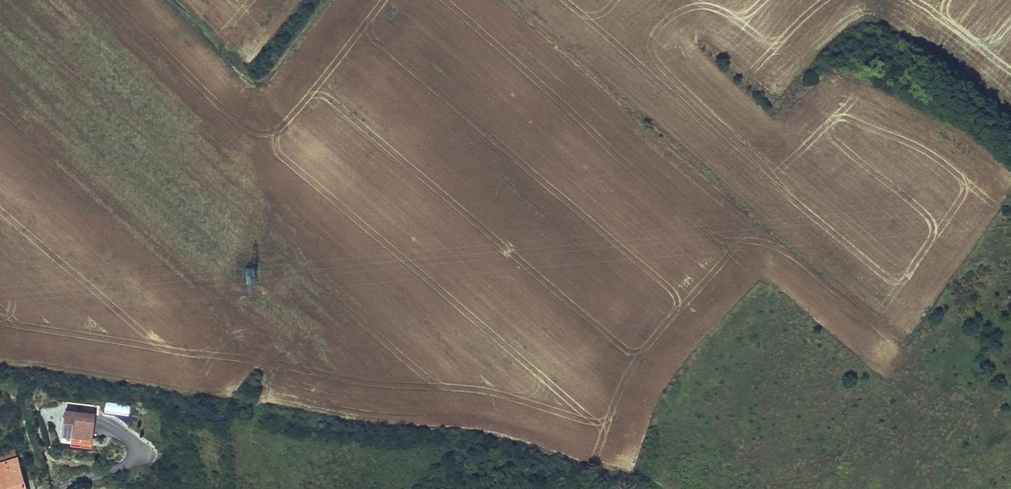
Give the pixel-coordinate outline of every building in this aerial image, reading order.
[(93,438),(96,414),(66,410),(63,434),(72,435),(93,438)] [(93,438),(72,435),(71,444),(92,447),(93,438)] [(17,458),(15,450),(0,454),(0,463),(17,458)] [(2,486),(5,485),(6,488),(26,488),(17,458),(0,463),(0,480),(2,486)]
